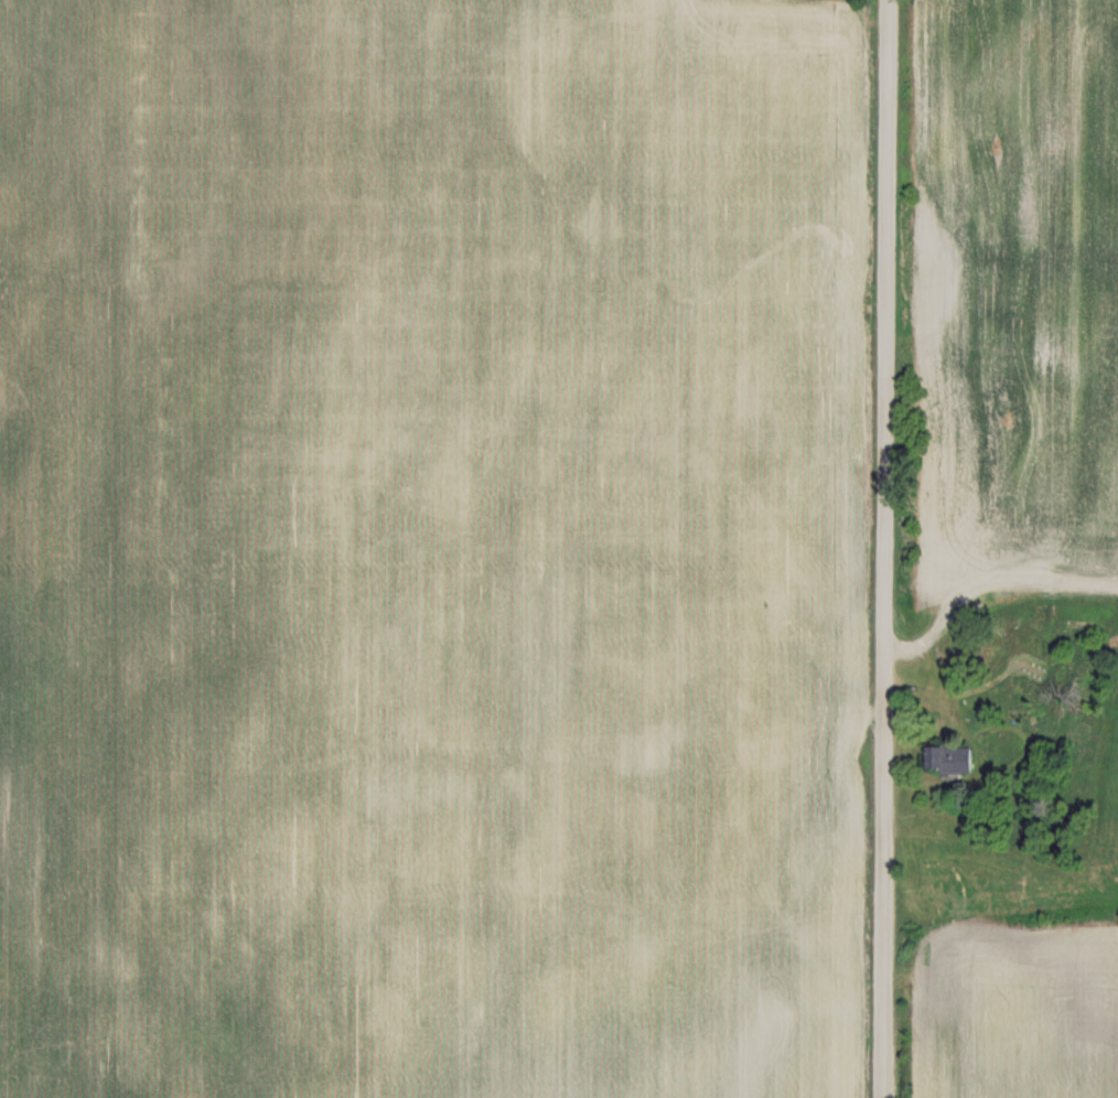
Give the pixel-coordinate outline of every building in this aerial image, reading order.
[(919,745),(919,773),(965,773),(965,745),(919,745)]
